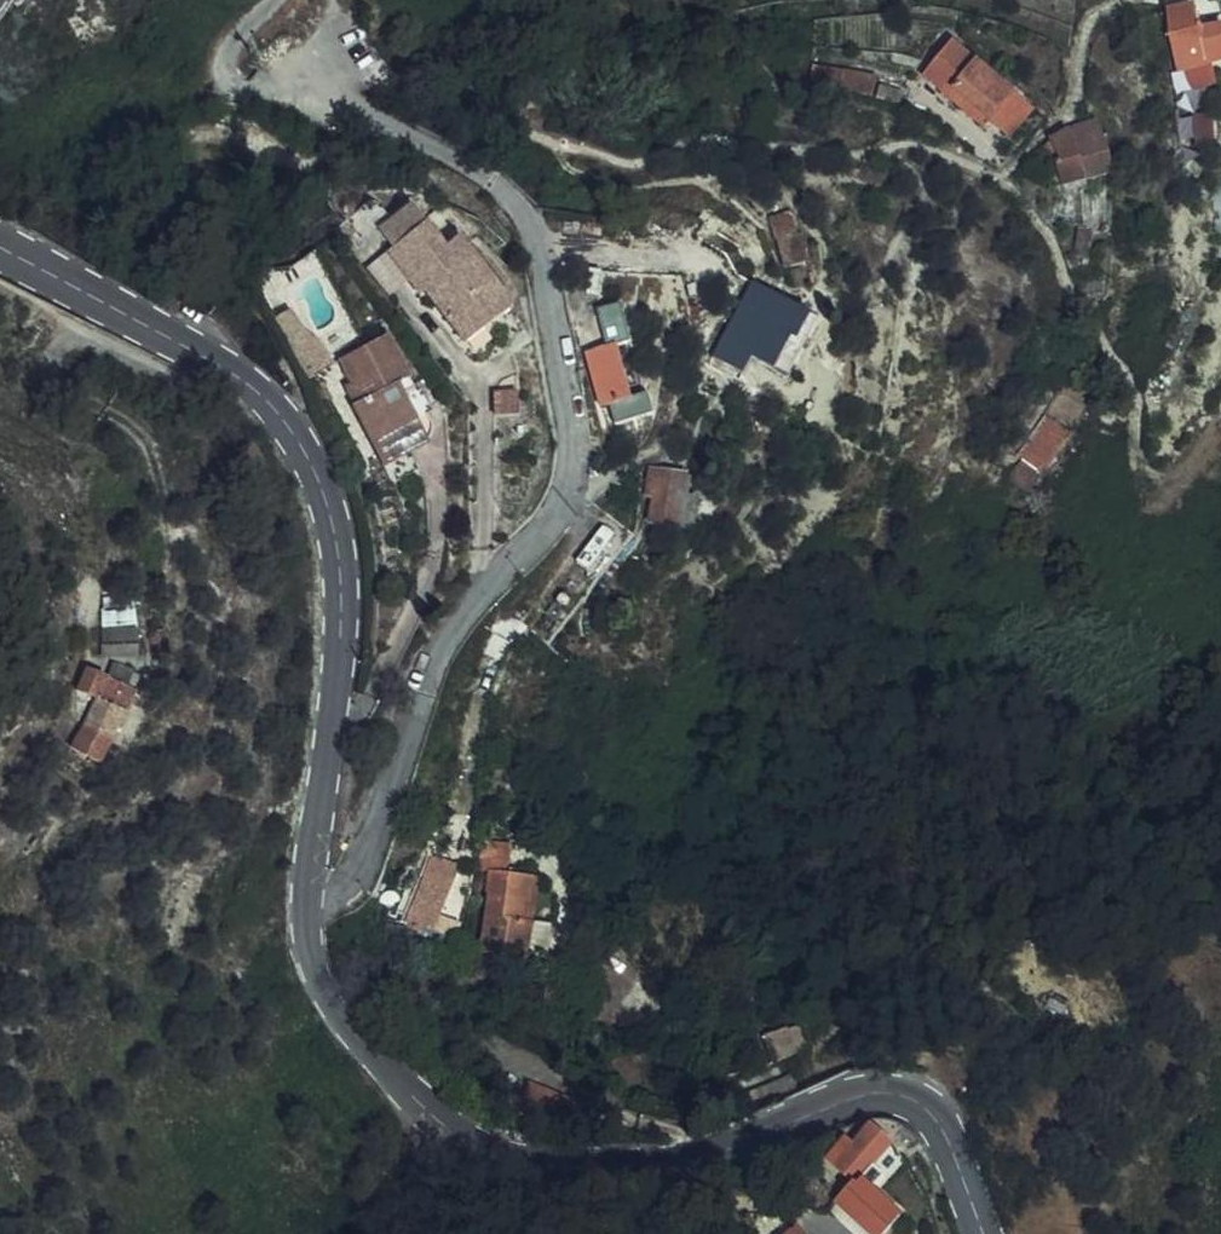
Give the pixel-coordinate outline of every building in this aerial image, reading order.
[(1201,20),(1218,19),(1216,0),(1199,0),(1201,20)] [(1203,40),(1201,24),(1200,21),(1177,24),(1181,47),(1188,46),(1204,42),(1203,40)] [(1201,24),(1203,40),(1210,39),(1209,23),(1201,24)] [(1211,43),(1210,39),(1203,40),(1204,42),(1188,46),(1196,81),(1220,75),(1220,42),(1211,43)] [(1023,111),(967,50),(933,81),(980,131),(991,120),(1000,130),(1023,111)] [(1196,81),(1199,98),(1220,94),(1220,84),(1219,76),(1196,81)] [(1010,141),(1004,145),(1013,154),(1040,129),(1023,111),(1000,130),(1010,141)] [(988,140),(994,135),(1000,130),(991,120),(980,131),(988,140)] [(1004,145),(1010,141),(1000,130),(994,135),(1004,145)] [(1101,138),(1078,144),(1082,158),(1106,152),(1101,138)] [(1060,181),(1066,188),(1084,199),(1115,190),(1106,152),(1082,158),(1078,144),(1053,160),(1049,155),(1048,156),(1045,158),(1055,172),(1058,170),(1063,179),(1060,181)] [(1040,163),(1048,175),(1055,172),(1045,158),(1040,163)] [(1058,182),(1063,204),(1084,199),(1066,188),(1060,181),(1058,182)] [(808,230),(790,231),(793,255),(811,253),(808,230)] [(1078,239),(1070,268),(1077,270),(1085,241),(1078,239)] [(396,274),(420,255),(407,242),(385,260),(396,274)] [(359,265),(346,249),(334,258),(347,275),(359,265)] [(391,279),(403,298),(457,264),(454,259),(438,268),(425,250),(420,255),(396,274),(391,279)] [(457,264),(403,298),(416,316),(426,309),(445,333),(442,335),(464,364),(507,329),(457,264)] [(772,345),(802,366),(824,337),(792,318),(772,345)] [(735,348),(788,384),(802,366),(772,345),(749,329),(735,348)] [(614,342),(582,342),(583,405),(613,404),(614,342)] [(351,367),(360,362),(351,345),(330,356),(336,368),(331,371),(334,377),(351,367)] [(727,359),(761,384),(778,397),(788,384),(735,348),(727,359)] [(371,465),(417,440),(402,414),(411,408),(384,358),(364,369),(355,374),(337,384),(349,406),(343,408),(354,426),(351,428),(371,465)] [(360,362),(351,367),(355,374),(364,369),(360,362)] [(1005,471),(1031,489),(1091,406),(1066,388),(1005,471)] [(335,419),(324,399),(314,404),(325,423),(335,419)] [(675,435),(672,452),(687,453),(689,437),(675,435)] [(427,459),(417,440),(371,465),(381,483),(427,459)] [(623,539),(649,546),(658,515),(665,493),(615,480),(606,513),(629,519),(623,539)] [(676,520),(658,515),(649,546),(668,551),(676,520)] [(601,525),(583,559),(595,565),(613,531),(601,525)] [(131,603),(100,607),(104,640),(132,637),(131,603)] [(118,692),(145,705),(153,689),(126,676),(118,692)] [(98,709),(135,725),(145,705),(118,692),(89,679),(78,699),(98,709)] [(98,709),(84,736),(78,753),(113,769),(130,735),(135,725),(98,709)] [(485,859),(510,864),(514,840),(489,836),(485,859)] [(511,886),(475,886),(475,921),(490,921),(490,998),(557,1000),(558,958),(538,959),(538,911),(511,911),(511,886)] [(456,937),(429,929),(411,981),(439,991),(456,937)] [(858,1161),(885,1180),(902,1168),(914,1159),(892,1141),(881,1154),(871,1147),(858,1161)] [(848,1171),(871,1190),(885,1180),(858,1161),(848,1171)]
